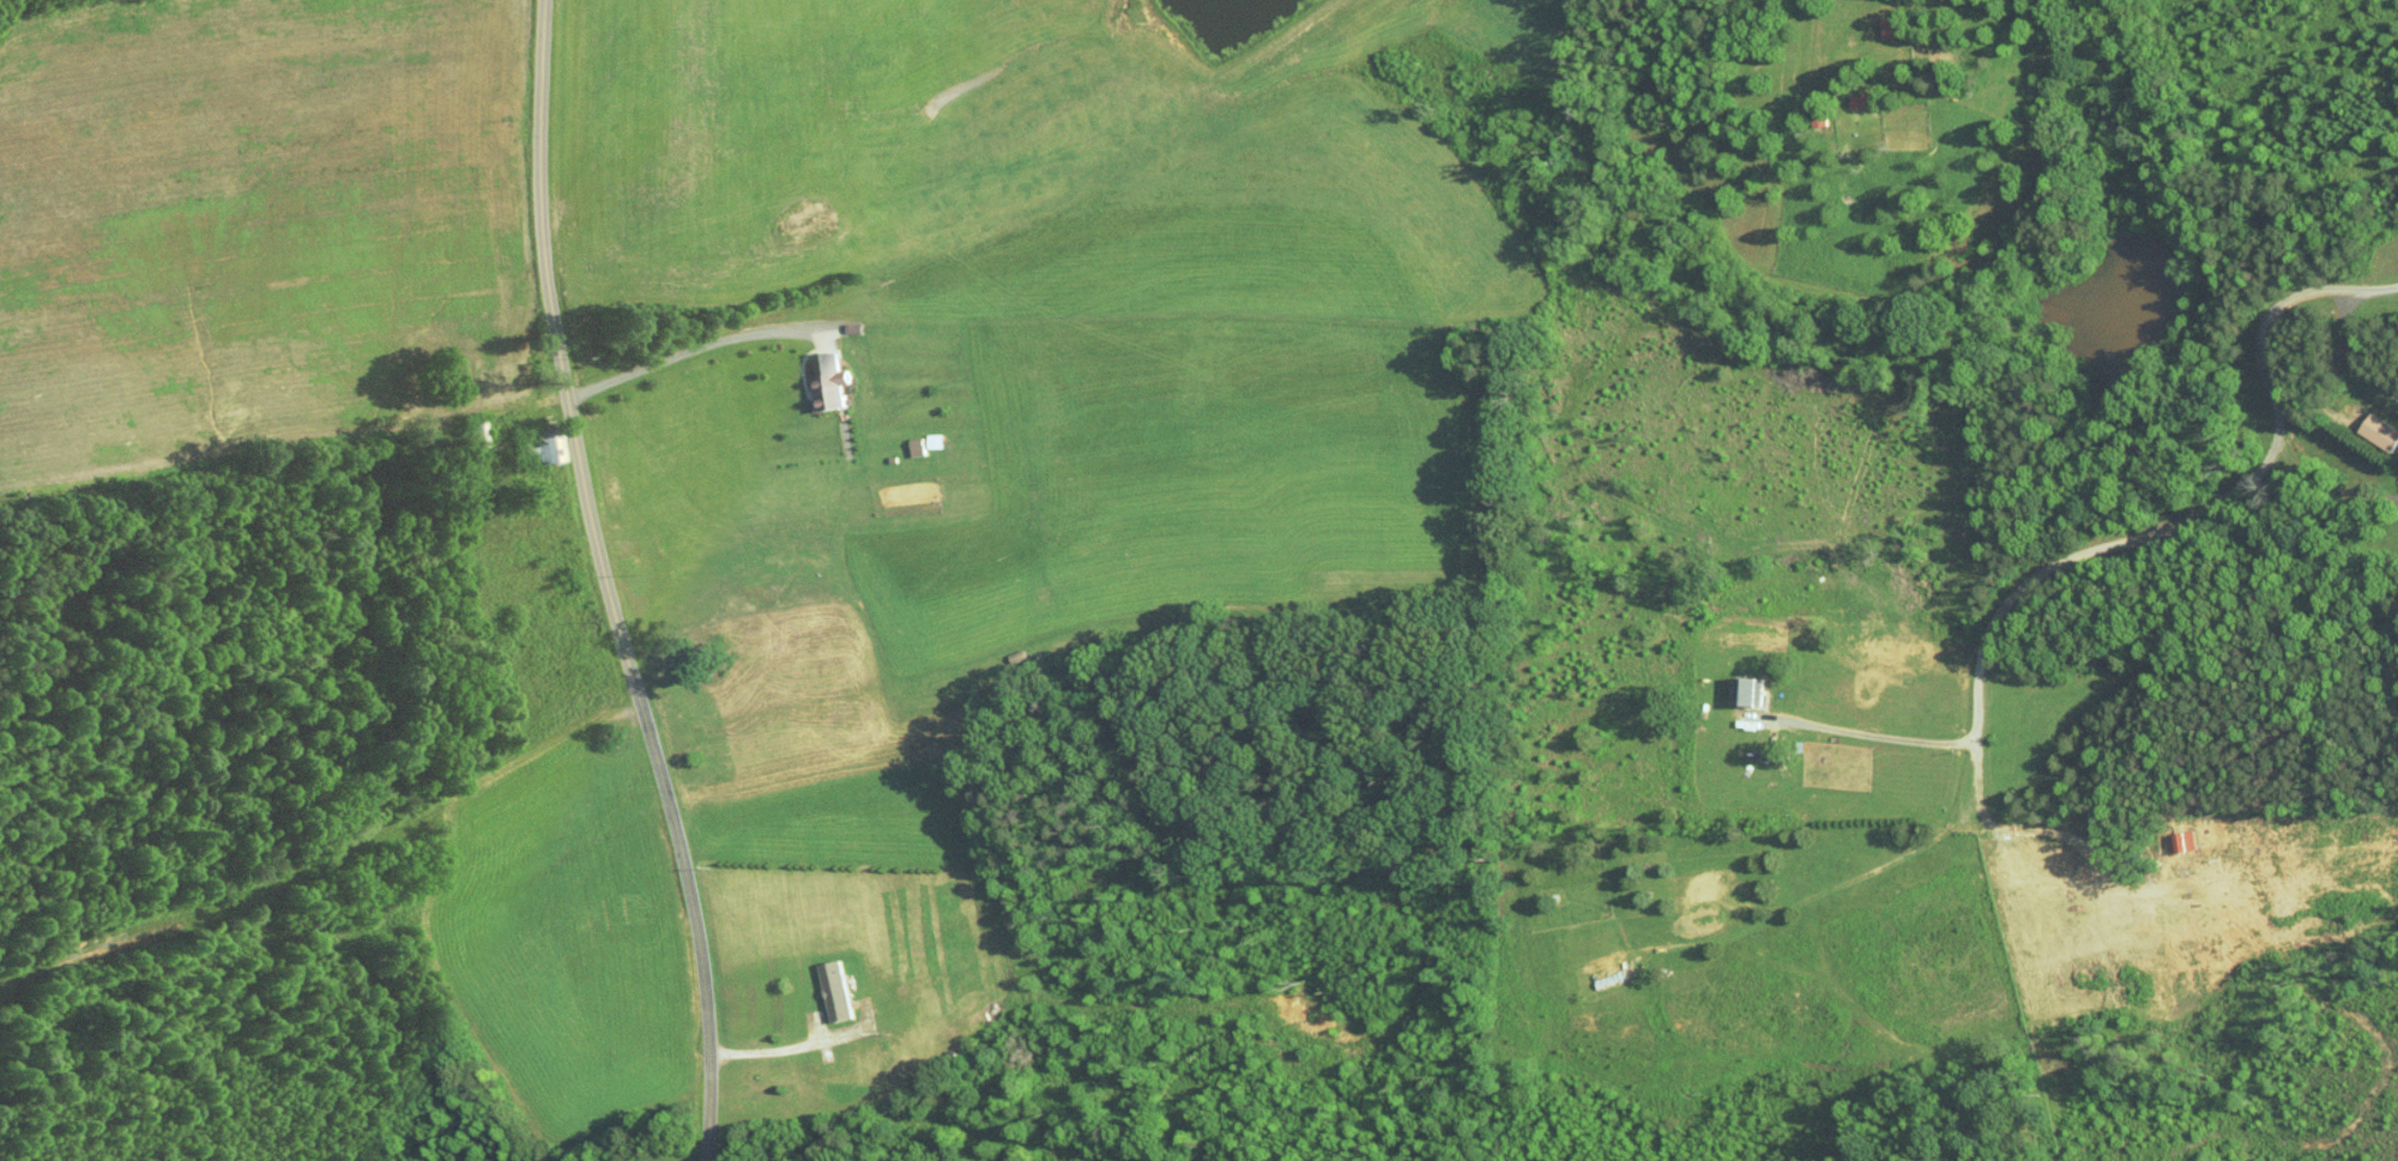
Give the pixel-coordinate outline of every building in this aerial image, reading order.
[(835,377),(845,376),(842,362),(831,364),(827,344),(804,349),(808,369),(803,369),(810,405),(839,400),(835,377)] [(2372,445),(2383,425),(2351,405),(2339,425),(2372,445)] [(551,428),(524,429),(525,457),(552,456),(551,428)] [(1753,696),(1754,668),(1727,668),(1726,695),(1753,696)] [(821,1014),(844,1009),(831,951),(808,956),(821,1014)]
